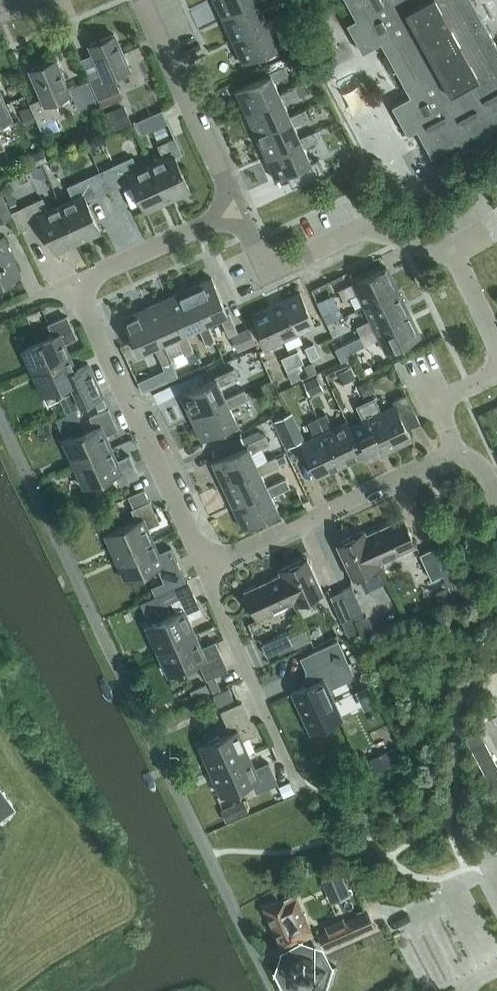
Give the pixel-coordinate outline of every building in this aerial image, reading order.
[(222,19),(258,3),(257,0),(213,0),(222,19)] [(232,41),(268,25),(267,22),(261,10),(282,0),(258,0),(257,0),(258,3),(222,19),(223,19),(222,19),(232,41)] [(356,19),(347,24),(363,52),(381,42),(410,96),(392,106),(408,134),(417,129),(432,156),(459,141),(464,150),(493,135),(490,130),(496,127),(496,46),(472,0),(346,0),(356,19)] [(268,25),(232,41),(242,64),(278,47),(271,31),(286,25),(282,15),(267,22),(268,25)] [(90,44),(102,73),(89,78),(98,100),(120,91),(113,76),(129,69),(114,34),(90,44)] [(38,124),(60,115),(54,101),(70,94),(55,59),(30,69),(42,98),(30,104),(31,106),(37,121),(37,122),(38,124)] [(289,75),(285,66),(269,73),(270,75),(235,91),(245,113),(281,97),(280,94),(274,82),(289,75)] [(79,111),(97,103),(88,80),(70,87),(79,111)] [(291,119),(290,116),(284,103),(299,97),(308,93),(303,83),(295,88),(280,94),(281,97),(245,113),(255,135),(291,119)] [(11,119),(0,94),(0,124),(11,119)] [(26,126),(37,122),(37,121),(31,106),(20,111),(26,126)] [(124,108),(105,116),(112,131),(130,123),(124,108)] [(309,119),(305,109),(290,116),(291,119),(255,135),(265,157),(301,140),(300,138),(294,125),(309,119)] [(136,121),(142,133),(161,125),(155,113),(136,121)] [(311,163),(304,147),(319,140),(315,131),(300,138),(301,140),(265,157),(275,179),(311,163)] [(175,137),(167,141),(158,145),(164,158),(151,164),(168,200),(190,190),(175,157),(183,154),(175,137)] [(35,166),(47,160),(42,149),(30,155),(35,166)] [(131,179),(145,211),(168,200),(151,164),(138,170),(132,157),(100,172),(108,190),(131,179)] [(100,172),(89,177),(68,186),(74,200),(61,205),(78,242),(100,231),(86,200),(108,190),(100,172)] [(11,215),(0,192),(0,193),(0,221),(11,215)] [(43,198),(11,212),(20,230),(41,221),(56,252),(78,242),(61,205),(49,211),(43,198)] [(19,273),(2,237),(0,238),(0,282),(19,273)] [(354,283),(339,290),(344,299),(358,292),(365,306),(398,290),(387,267),(354,283)] [(205,324),(208,323),(220,317),(229,336),(238,331),(229,312),(227,313),(212,278),(189,288),(205,324)] [(216,341),(208,323),(205,324),(189,288),(167,297),(183,333),(186,332),(199,327),(207,345),(216,341)] [(357,327),(361,336),(409,313),(398,290),(365,306),(372,320),(357,327)] [(315,325),(300,293),(284,300),(299,333),(315,325)] [(186,332),(183,333),(167,297),(145,307),(161,343),(164,342),(177,336),(185,355),(186,355),(192,352),(194,351),(186,332)] [(268,307),(283,340),(299,333),(284,300),(268,307)] [(326,322),(341,314),(335,302),(320,309),(326,322)] [(139,353),(155,346),(163,365),(172,361),(164,342),(161,343),(145,307),(123,317),(139,353)] [(268,307),(252,315),(267,347),(283,340),(268,307)] [(380,337),(387,352),(420,336),(409,313),(361,336),(365,344),(380,337)] [(67,316),(48,324),(54,336),(22,350),(32,372),(69,356),(63,343),(76,337),(67,316)] [(237,351),(256,343),(249,328),(231,337),(237,351)] [(306,347),(311,359),(319,355),(314,344),(306,347)] [(342,361),(354,356),(348,344),(336,349),(342,361)] [(298,351),(290,354),(295,366),(303,362),(298,351)] [(192,352),(186,355),(189,363),(196,360),(192,352)] [(295,366),(290,354),(282,358),(287,370),(295,366)] [(103,396),(88,363),(74,369),(69,356),(32,372),(42,395),(74,381),(78,390),(60,398),(66,412),(93,400),(95,399),(102,396),(103,396)] [(340,370),(347,383),(356,380),(350,366),(340,370)] [(234,368),(215,377),(216,379),(181,395),(191,417),(227,400),(226,399),(220,386),(238,377),(234,368)] [(318,375),(304,381),(308,391),(310,394),(324,388),(322,385),(318,375)] [(369,379),(358,384),(363,396),(374,391),(369,379)] [(191,417),(202,440),(237,423),(230,408),(249,399),(244,390),(226,399),(227,400),(191,417)] [(396,406),(381,413),(374,398),(365,402),(388,449),(411,438),(407,429),(420,423),(406,394),(393,400),(396,406)] [(102,396),(95,399),(93,400),(99,413),(107,409),(102,396)] [(350,428),(363,455),(362,455),(365,460),(388,449),(365,402),(357,406),(364,421),(350,427),(350,428)] [(99,413),(90,417),(95,428),(63,442),(73,465),(110,448),(104,436),(118,430),(108,409),(107,409),(99,413)] [(286,447),(304,439),(291,413),(273,421),(286,447)] [(350,427),(347,422),(333,428),(326,414),(317,418),(340,465),(362,455),(363,455),(350,428),(350,427)] [(315,437),(301,444),(317,476),(340,465),(317,418),(308,422),(315,437)] [(218,459),(212,462),(222,484),(258,467),(257,465),(251,452),(270,444),(265,435),(257,430),(241,437),(213,450),(218,459)] [(115,473),(120,484),(139,476),(129,455),(116,461),(110,448),(73,465),(83,487),(115,473)] [(267,487),(261,474),(280,465),(275,456),(257,465),(258,467),(222,484),(233,506),(268,489),(267,487)] [(233,506),(243,528),(279,511),(271,496),(290,487),(286,478),(267,487),(268,489),(233,506)] [(150,501),(131,509),(136,521),(105,535),(115,557),(151,541),(146,528),(159,522),(150,501)] [(382,566),(380,563),(417,546),(403,517),(367,534),(365,530),(364,530),(381,566),(382,566)] [(344,546),(338,549),(353,579),(381,566),(364,530),(342,541),(344,546)] [(125,580),(155,566),(162,582),(163,582),(166,589),(185,581),(182,573),(170,548),(157,553),(151,541),(115,557),(125,580)] [(443,574),(431,548),(420,554),(432,579),(443,574)] [(310,562),(304,565),(301,560),(279,570),(295,606),(324,592),(310,562)] [(243,591),(257,620),(293,603),(295,606),(279,570),(278,571),(280,574),(243,591)] [(160,607),(171,602),(176,612),(146,626),(156,650),(193,634),(186,620),(201,613),(187,580),(185,581),(166,589),(154,595),(160,607)] [(354,620),(365,616),(351,586),(341,590),(354,620)] [(329,596),(341,621),(343,626),(354,620),(341,590),(329,596)] [(365,616),(354,620),(363,640),(376,634),(368,615),(365,616)] [(289,636),(287,633),(262,644),(267,656),(292,645),(293,648),(310,640),(305,629),(289,636)] [(206,679),(227,670),(214,642),(199,649),(193,634),(156,650),(167,675),(198,661),(206,679)] [(320,679),(292,692),(311,732),(342,717),(328,688),(354,675),(338,641),(309,655),(320,679)] [(206,683),(190,690),(194,699),(210,692),(206,683)] [(229,688),(213,695),(218,706),(234,699),(230,691),(229,689),(229,688)] [(255,734),(241,702),(221,712),(230,733),(199,746),(210,771),(247,755),(240,740),(255,734)] [(485,742),(471,749),(496,798),(496,764),(485,742)] [(375,771),(395,762),(390,749),(369,759),(375,771)] [(257,792),(277,783),(268,763),(253,769),(247,755),(210,771),(221,795),(252,782),(257,792)] [(286,782),(277,786),(281,796),(290,792),(286,782)] [(229,806),(221,810),(227,822),(234,819),(235,818),(230,806),(229,806)] [(341,871),(328,877),(337,900),(351,894),(341,871)] [(264,907),(281,948),(313,934),(295,894),(264,907)] [(319,934),(325,947),(351,935),(374,925),(370,918),(368,913),(346,922),(319,934)] [(296,990),(325,990),(329,989),(336,966),(322,963),(319,955),(307,951),(295,956),(290,967),(296,979),(299,980),(296,990)]
